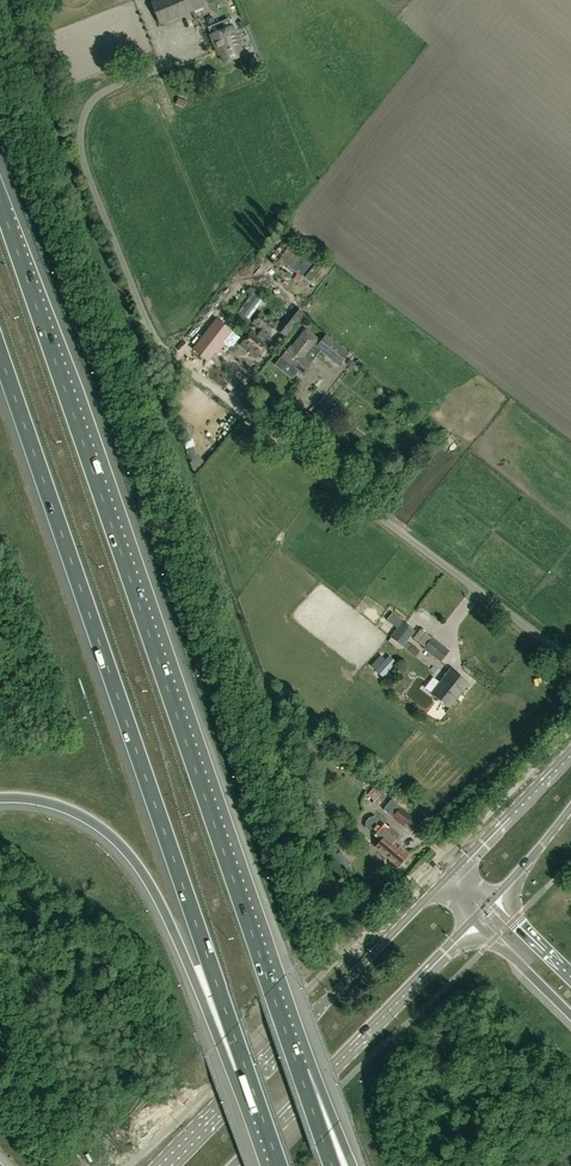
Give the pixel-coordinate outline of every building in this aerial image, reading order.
[(201,0),(154,0),(150,2),(159,25),(204,7),(201,0)] [(232,26),(231,26),(228,20),(219,24),(222,30),(209,35),(217,54),(219,54),(223,63),(243,55),(232,26)] [(183,107),(186,101),(178,98),(176,104),(183,107)] [(279,260),(303,279),(304,277),(310,282),(319,271),(313,266),(315,264),(291,244),(279,260)] [(248,320),(263,300),(253,292),(238,312),(248,320)] [(296,308),(278,331),(288,339),(306,316),(296,308)] [(267,343),(264,341),(268,336),(269,337),(278,326),(260,312),(251,323),(260,330),(257,335),(251,331),(240,344),(256,357),(267,343)] [(209,359),(229,334),(214,322),(197,344),(198,351),(209,359)] [(302,375),(320,352),(338,366),(349,353),(325,334),(320,341),(305,329),(299,337),(291,347),(290,346),(281,358),(302,375)] [(277,349),(283,341),(279,337),(272,346),(277,349)] [(316,438),(328,424),(315,414),(303,428),(316,438)] [(186,417),(191,441),(198,439),(193,415),(186,417)] [(402,621),(390,637),(402,647),(406,642),(415,631),(402,621)] [(449,650),(432,637),(422,649),(440,662),(449,650)] [(419,651),(412,645),(411,645),(406,642),(402,647),(415,656),(419,651)] [(376,671),(384,678),(397,664),(389,657),(376,671)] [(450,669),(430,693),(449,708),(468,683),(450,669)] [(433,687),(442,675),(435,670),(426,682),(433,687)] [(367,795),(379,805),(386,796),(375,786),(367,795)] [(419,823),(400,807),(392,817),(403,826),(405,823),(414,830),(419,823)] [(408,854),(394,842),(400,835),(389,826),(388,828),(379,820),(378,820),(374,817),(368,818),(366,821),(365,828),(369,831),(369,832),(378,840),(379,839),(383,843),(377,849),(384,854),(397,866),(408,854)] [(326,831),(337,826),(334,819),(323,824),(326,831)]
